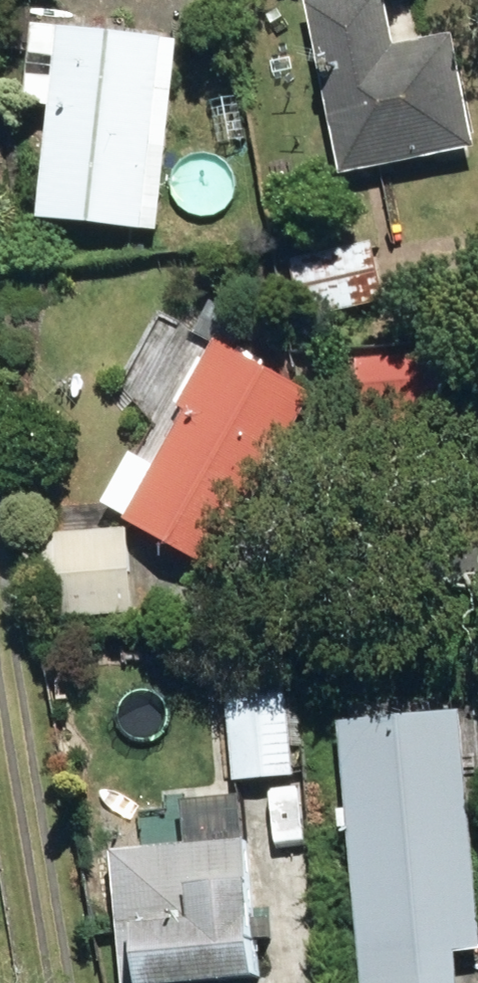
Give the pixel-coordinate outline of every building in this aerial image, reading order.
[(353,179),(477,152),(477,104),(464,37),(407,50),(397,0),(345,0),(317,5),(353,179)] [(49,221),(166,235),(188,45),(47,27),(38,107),(63,111),(49,221)] [(216,104),(224,149),(255,143),(247,99),(216,104)] [(294,261),(304,316),(393,301),(384,245),(294,261)] [(229,338),(241,345),(253,324),(218,305),(203,334),(225,345),(229,338)] [(113,509),(230,574),(326,401),(226,344),(189,412),(198,416),(167,470),(142,457),(113,509)] [(364,363),(366,434),(459,429),(455,358),(364,363)] [(54,538),(57,611),(141,609),(140,537),(54,538)] [(237,689),(245,784),(302,779),(294,684),(237,689)] [(376,982),(474,982),(472,958),(477,957),(477,754),(475,717),(352,728),(376,982)] [(271,886),(261,888),(253,803),(197,808),(201,850),(123,857),(134,982),(280,982),(271,886)]
